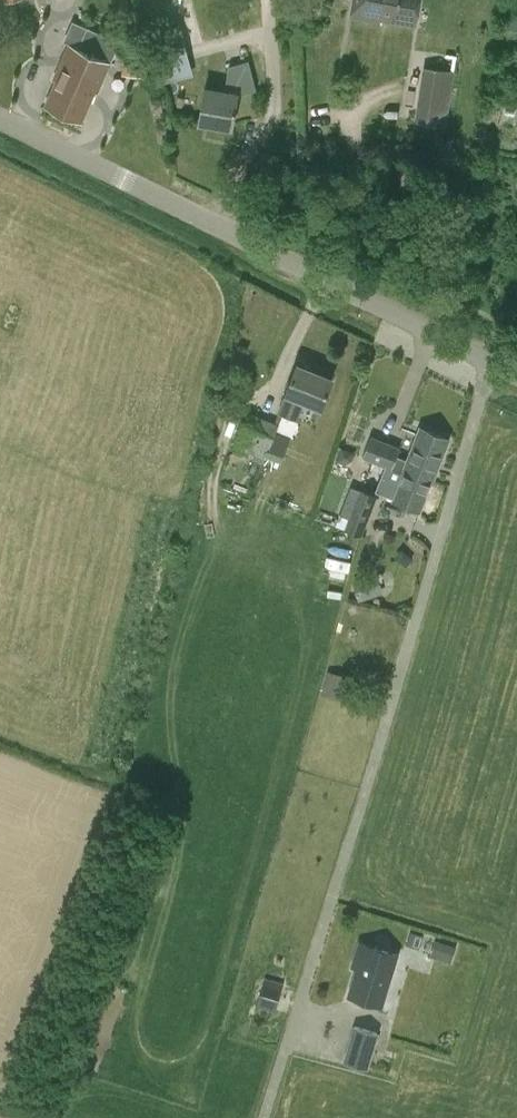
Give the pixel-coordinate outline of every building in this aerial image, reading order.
[(351,15),(379,20),(380,17),(414,24),(419,0),(354,0),(351,15)] [(91,97),(92,98),(120,42),(73,21),(63,41),(70,45),(54,78),(57,80),(46,104),(80,120),(91,97)] [(152,30),(162,80),(193,74),(182,24),(152,30)] [(206,88),(200,121),(233,127),(238,94),(256,90),(249,60),(230,65),(224,91),(206,88)] [(455,71),(429,68),(420,119),(446,124),(455,71)] [(298,364),(287,394),(276,423),(250,413),(235,453),(263,463),(275,432),(291,438),(305,400),(322,407),(333,377),(298,364)] [(405,473),(402,481),(382,473),(375,492),(419,509),(431,478),(434,479),(449,438),(421,427),(417,435),(402,429),(400,435),(415,441),(408,459),(397,454),(400,447),(371,434),(362,457),(405,473)] [(337,526),(362,535),(377,495),(352,486),(337,526)] [(357,595),(381,587),(377,572),(352,580),(357,595)] [(322,694),(341,699),(347,675),(329,670),(322,694)] [(360,943),(355,962),(359,963),(350,995),(380,1004),(395,954),(360,943)] [(276,1011),(283,988),(262,981),(255,1005),(276,1011)] [(343,1060),(367,1068),(378,1032),(354,1025),(343,1060)]
